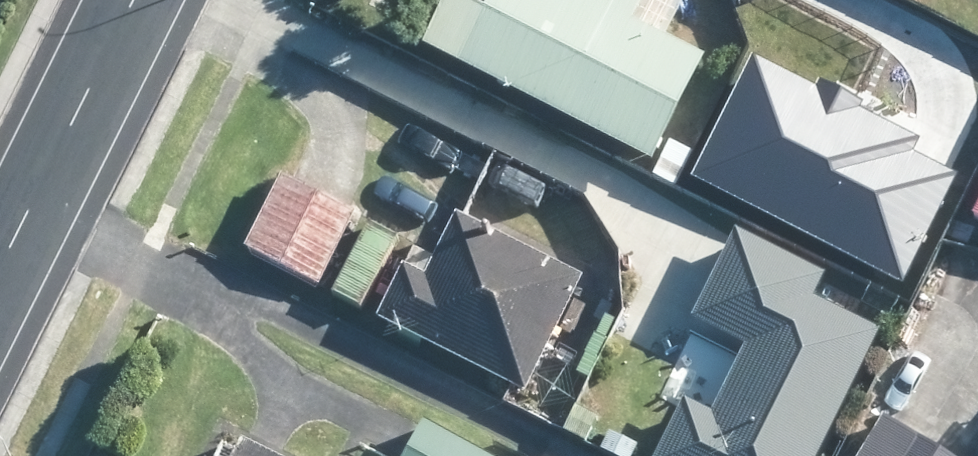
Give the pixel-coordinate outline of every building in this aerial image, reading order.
[(678,0),(483,0),(455,55),(452,62),(644,159),(697,56),(659,38),(669,17),(678,0)] [(898,39),(854,130),(927,166),(971,75),(898,39)] [(352,211),(291,181),(277,174),(243,245),(318,282),(347,223),(352,211)] [(968,214),(977,218),(977,194),(968,214)] [(576,276),(467,221),(450,213),(418,275),(399,265),(396,264),(369,315),(518,390),(538,351),(576,276)] [(813,276),(816,270),(729,229),(686,317),(740,343),(735,353),(707,410),(681,396),(676,405),(652,455),(809,455),(872,330),(852,321),(802,297),(813,276)] [(676,376),(684,388),(698,392),(711,384),(715,369),(707,357),(691,354),(679,361),(676,376)] [(559,428),(580,440),(593,414),(571,403),(559,428)] [(419,418),(398,455),(488,455),(419,418)] [(919,444),(877,418),(853,455),(941,455),(919,444)] [(244,446),(234,440),(232,446),(227,455),(263,455),(244,446)]
